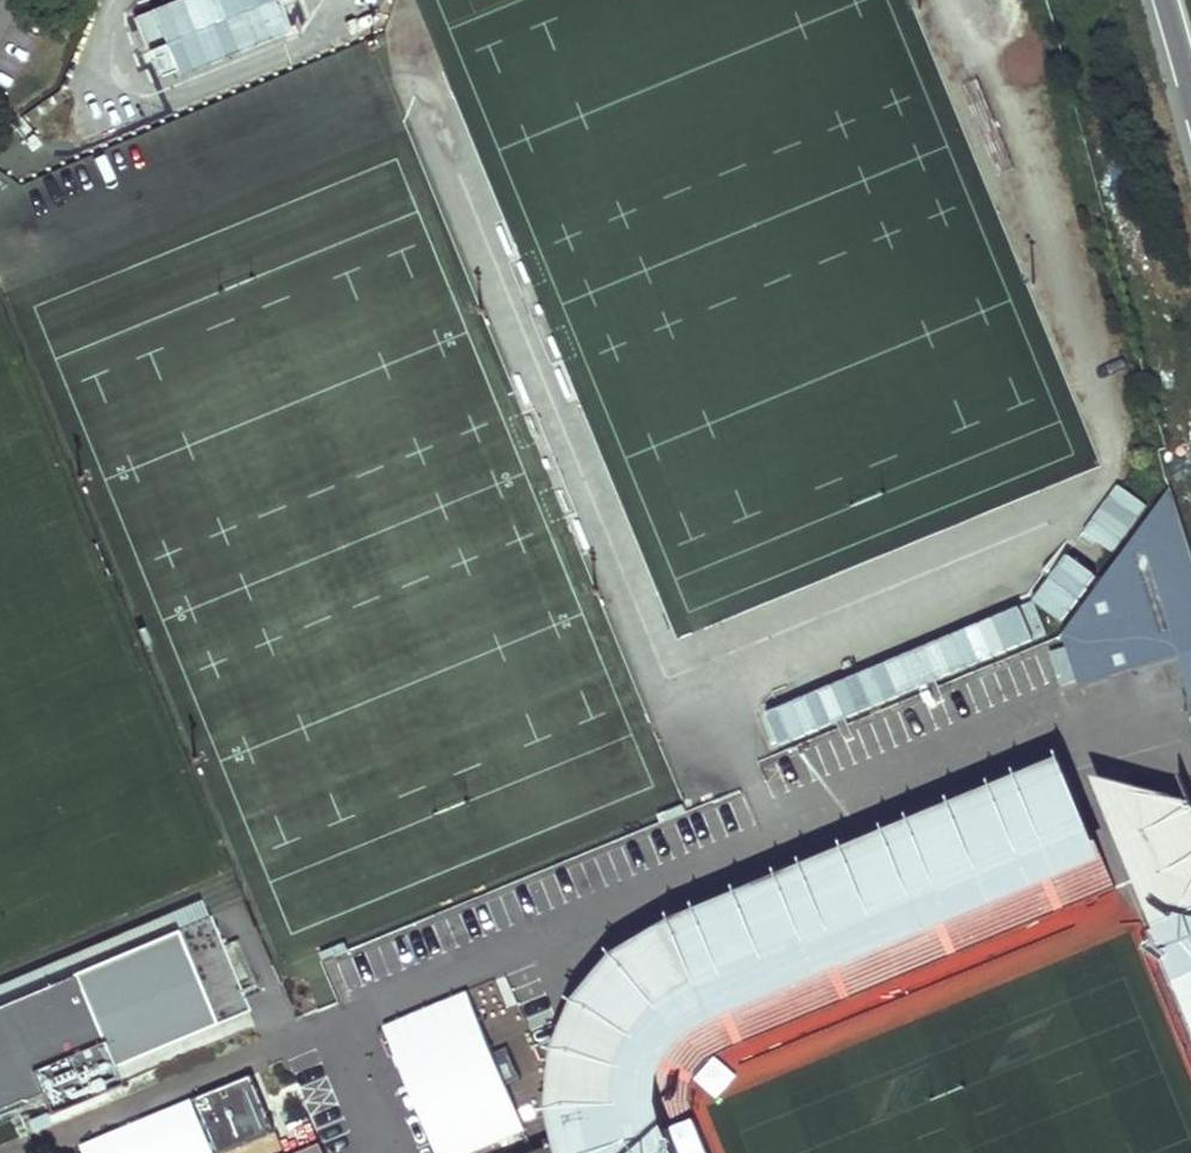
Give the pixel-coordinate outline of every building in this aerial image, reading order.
[(1086,530),(1113,552),(1152,506),(1125,483),(1086,530)] [(1190,698),(1190,545),(1171,485),(1069,631),(1088,681),(1177,653),(1190,698)] [(698,1114),(692,1100),(693,1085),(698,1073),(709,1061),(729,1050),(1119,889),(1070,767),(677,928),(623,960),(588,1003),(568,1050),(564,1105),(571,1138),(535,1152),(713,1152),(698,1114)] [(1105,779),(1123,848),(1140,888),(1154,882),(1170,922),(1147,931),(1190,1040),(1190,803),(1105,779)] [(208,918),(201,902),(0,986),(0,1005),(208,918)] [(247,1011),(208,918),(0,1005),(0,1115),(247,1011)] [(390,1027),(440,1152),(470,1152),(525,1131),(468,994),(390,1027)] [(864,1020),(830,1030),(835,1046),(868,1037),(864,1020)] [(260,1076),(96,1143),(100,1152),(210,1152),(280,1124),(260,1076)] [(323,1144),(300,1152),(327,1152),(323,1144)]
